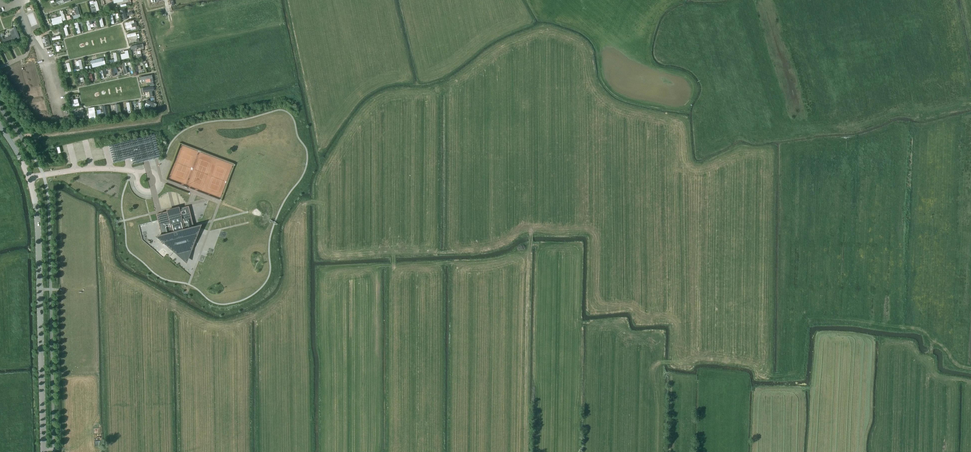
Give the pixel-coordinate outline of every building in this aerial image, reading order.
[(101,10),(98,0),(96,0),(90,1),(91,5),(96,4),(96,7),(91,8),(93,13),(98,12),(98,10),(101,10)] [(75,18),(82,16),(79,6),(74,7),(70,8),(71,12),(72,11),(75,18)] [(124,20),(129,18),(125,8),(120,10),(124,20)] [(128,28),(137,26),(135,20),(126,22),(128,28)] [(13,36),(3,39),(4,42),(21,37),(17,26),(14,27),(15,30),(11,31),(13,36)] [(42,37),(44,47),(50,46),(47,36),(42,37)] [(122,55),(123,60),(128,59),(127,58),(130,57),(129,50),(126,50),(126,54),(122,55)] [(124,74),(129,74),(129,71),(133,71),(133,67),(128,67),(128,64),(124,64),(124,74)] [(78,94),(71,96),(73,107),(80,105),(78,94)] [(120,103),(116,104),(117,111),(113,112),(113,116),(121,115),(120,103)] [(194,227),(188,206),(179,208),(179,207),(167,210),(167,211),(156,214),(162,235),(158,236),(178,254),(178,253),(190,250),(199,226),(199,225),(199,226),(194,227)]
